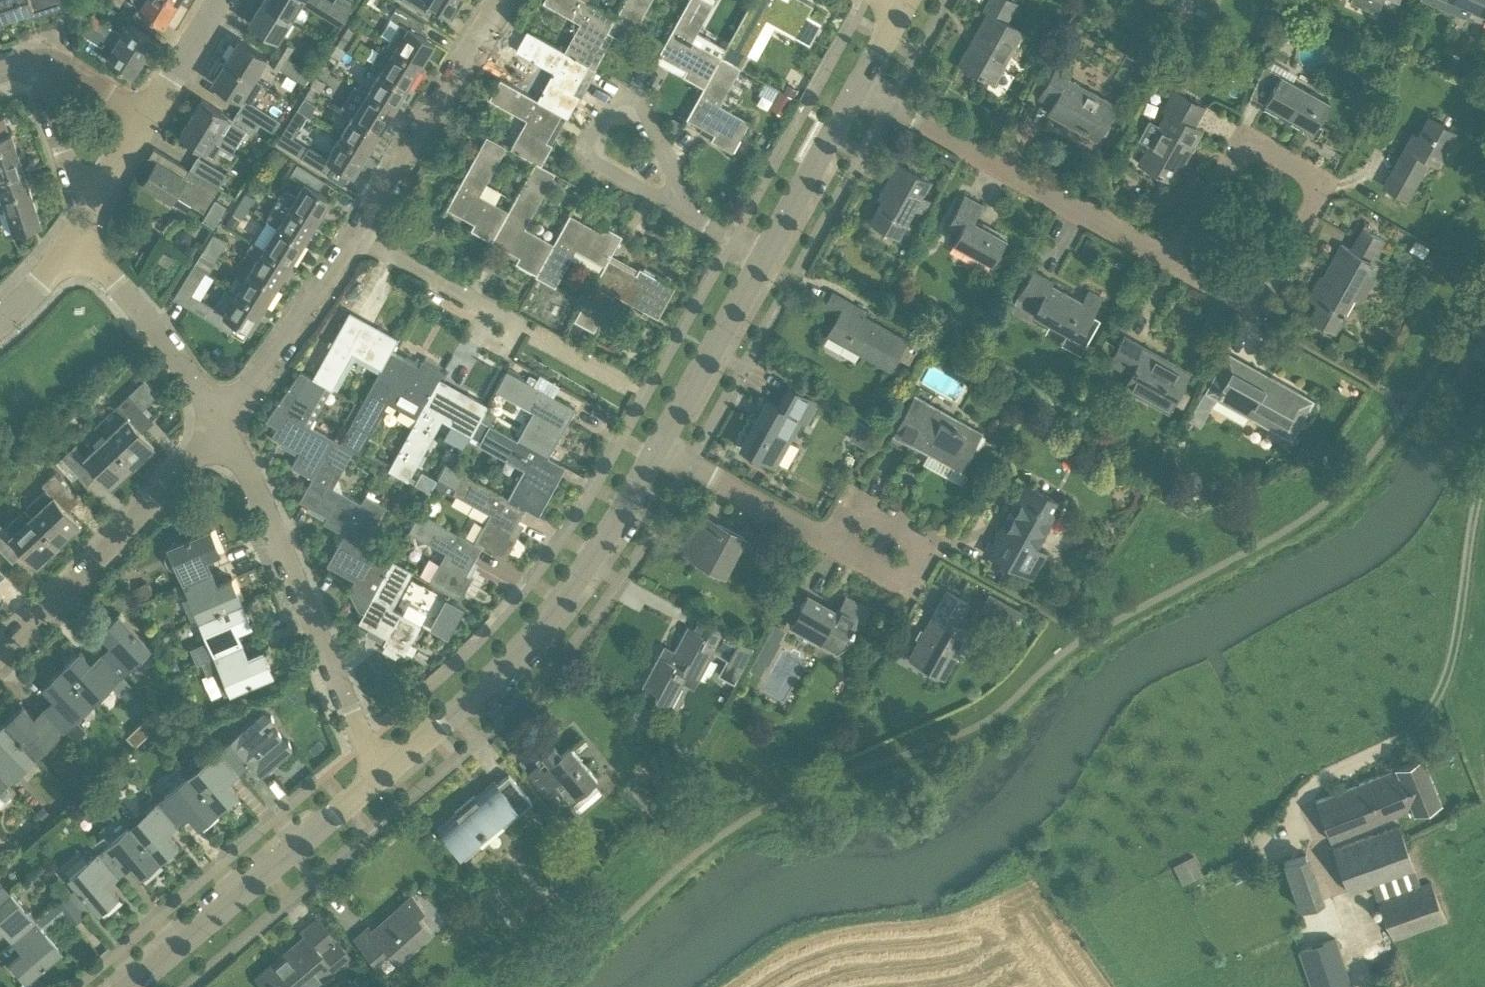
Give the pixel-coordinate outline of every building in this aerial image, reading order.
[(9,15),(4,0),(0,0),(0,18),(9,15)] [(9,15),(24,10),(27,17),(59,6),(58,0),(4,0),(9,15)] [(177,1),(175,0),(140,0),(143,2),(139,9),(164,24),(177,1)] [(279,37),(291,18),(262,0),(249,22),(277,39),(279,37)] [(262,0),(291,18),(302,0),(263,0),(262,0)] [(328,0),(306,0),(305,2),(341,25),(349,13),(328,0)] [(332,2),(338,6),(349,13),(355,2),(351,0),(333,0),(332,2)] [(429,15),(435,6),(452,16),(461,0),(404,0),(429,15)] [(605,10),(588,0),(586,1),(584,0),(543,0),(580,21),(564,50),(564,51),(589,65),(595,68),(606,47),(600,44),(607,31),(627,42),(636,27),(616,16),(605,9),(605,10)] [(651,0),(625,0),(621,9),(620,8),(616,16),(636,27),(651,0)] [(721,56),(693,39),(713,4),(707,0),(689,0),(658,54),(685,69),(682,74),(703,86),(721,56)] [(741,54),(747,57),(768,20),(796,36),(814,6),(803,0),(752,0),(726,46),(741,54)] [(1023,31),(1006,22),(1017,3),(1012,0),(988,0),(984,9),(988,11),(960,62),(994,81),(1023,31)] [(1379,9),(1383,0),(1359,0),(1379,9)] [(1484,15),(1484,0),(1451,0),(1484,15)] [(418,32),(424,23),(397,6),(391,17),(408,27),(395,48),(421,65),(435,42),(418,32)] [(86,12),(77,7),(74,13),(82,18),(86,12)] [(1298,11),(1290,8),(1286,18),(1295,21),(1298,11)] [(92,15),(88,22),(144,55),(155,37),(129,21),(121,33),(92,15)] [(337,43),(346,49),(360,26),(351,21),(337,43)] [(102,46),(104,42),(113,47),(106,58),(133,74),(144,55),(88,22),(81,33),(102,46)] [(552,70),(537,99),(562,113),(568,117),(580,94),(574,91),(589,65),(564,51),(564,50),(527,29),(516,50),(552,70)] [(281,38),(274,49),(275,50),(286,57),(293,46),(281,38)] [(239,39),(225,60),(254,78),(268,57),(239,39)] [(384,42),(371,64),(381,70),(408,87),(421,65),(395,48),(384,42)] [(346,49),(337,43),(331,53),(340,59),(346,49)] [(287,58),(286,57),(275,50),(274,49),(268,60),(275,64),(305,84),(312,73),(287,58)] [(721,56),(703,86),(685,118),(713,134),(710,140),(731,152),(749,122),(719,105),(741,67),(735,64),(721,56)] [(254,78),(225,60),(223,63),(221,61),(214,73),(216,74),(212,81),(244,101),(239,110),(259,123),(273,132),(280,120),(251,101),(262,83),(254,78)] [(1116,103),(1069,77),(1073,70),(1058,62),(1039,97),(1052,104),(1048,111),(1065,121),(1067,117),(1099,134),(1116,103)] [(1315,129),(1331,101),(1264,64),(1250,93),(1315,129)] [(368,92),(395,108),(408,87),(381,70),(368,92)] [(311,87),(319,92),(325,83),(317,78),(311,87)] [(540,165),(553,142),(547,139),(561,113),(562,113),(537,99),(500,78),(489,98),(525,118),(508,148),(535,163),(540,165)] [(313,101),(319,92),(311,87),(305,96),(313,101)] [(779,89),(768,107),(788,119),(799,100),(779,89)] [(1139,161),(1173,181),(1203,129),(1187,121),(1198,102),(1174,89),(1163,109),(1167,112),(1139,161)] [(395,108),(368,92),(354,114),(381,130),(395,108)] [(298,109),(309,116),(310,117),(317,106),(304,98),(298,109)] [(201,99),(190,116),(217,133),(226,138),(237,145),(246,129),(232,120),(233,119),(201,99)] [(259,123),(239,110),(233,119),(232,120),(246,129),(252,133),(259,123)] [(381,130),(354,114),(341,136),(367,152),(381,130)] [(226,138),(217,133),(190,116),(178,135),(213,157),(221,146),(232,153),(237,145),(226,138)] [(1428,119),(1413,144),(1408,141),(1391,173),(1414,186),(1428,160),(1436,165),(1454,133),(1428,119)] [(299,128),(289,122),(278,141),(287,147),(299,128)] [(18,154),(11,131),(0,135),(0,134),(0,160),(18,154)] [(341,136),(328,157),(309,145),(302,156),(330,173),(335,163),(354,175),(367,152),(341,136)] [(509,210),(496,203),(503,192),(486,182),(500,157),(480,146),(446,208),(473,223),(469,230),(491,242),(509,210)] [(26,177),(18,154),(0,160),(0,186),(26,177)] [(190,168),(218,185),(226,173),(197,156),(190,168)] [(218,185),(190,168),(184,177),(156,160),(142,183),(171,200),(175,193),(203,210),(218,185)] [(555,173),(540,165),(535,163),(509,210),(491,242),(518,257),(515,262),(536,274),(553,243),(525,227),(555,173)] [(318,190),(325,180),(298,164),(292,173),(304,181),(296,195),(285,188),(280,197),(318,220),(331,198),(318,190)] [(913,208),(924,213),(931,200),(921,194),(928,182),(896,164),(883,188),(887,190),(871,220),(898,235),(913,208)] [(5,209),(33,200),(26,177),(0,186),(0,211),(5,209)] [(240,201),(248,207),(254,197),(246,192),(240,201)] [(983,205),(965,195),(946,228),(958,235),(954,241),(992,263),(1006,239),(1005,238),(1006,235),(996,229),(994,232),(974,220),(983,205)] [(280,197),(267,218),(304,241),(318,220),(280,197)] [(215,199),(203,220),(214,227),(226,206),(215,199)] [(33,200),(5,209),(13,232),(41,223),(33,200)] [(242,216),(248,207),(240,201),(234,211),(242,216)] [(605,266),(609,259),(623,235),(601,223),(597,229),(570,214),(553,243),(536,274),(535,276),(554,286),(575,249),(605,266)] [(238,222),(230,217),(226,224),(234,228),(238,222)] [(277,225),(264,247),(291,264),(304,241),(277,225)] [(1335,329),(1367,272),(1371,274),(1378,263),(1373,261),(1385,239),(1364,227),(1351,248),(1343,243),(1324,276),(1321,274),(1308,296),(1319,302),(1311,316),(1335,329)] [(188,232),(184,228),(179,228),(175,233),(175,238),(179,242),(185,242),(188,238),(188,232)] [(213,233),(208,242),(222,251),(228,241),(213,232),(213,233)] [(264,247),(253,240),(247,250),(258,257),(251,268),(278,285),(291,264),(264,247)] [(194,264),(209,273),(222,251),(208,242),(194,264)] [(163,250),(158,259),(168,265),(173,256),(163,250)] [(615,293),(644,309),(658,317),(676,286),(640,267),(636,273),(609,259),(605,266),(576,319),(595,330),(615,293)] [(213,276),(209,273),(194,264),(174,297),(231,332),(238,321),(251,329),(264,307),(237,291),(225,312),(201,297),(213,276)] [(230,286),(237,291),(264,307),(278,285),(251,268),(242,282),(235,278),(230,286)] [(1031,272),(1018,296),(1038,307),(1035,312),(1079,335),(1100,295),(1088,288),(1082,299),(1031,272)] [(838,313),(826,335),(890,369),(906,339),(863,316),(866,311),(832,292),(825,305),(838,313)] [(312,380),(325,387),(332,391),(353,354),(381,369),(391,352),(398,339),(377,327),(373,333),(346,318),(312,380)] [(1191,371),(1123,334),(1109,361),(1130,372),(1125,380),(1173,405),(1191,371)] [(1095,352),(1103,357),(1111,343),(1103,338),(1095,352)] [(1228,351),(1206,390),(1249,414),(1252,408),(1288,428),(1296,413),(1304,418),(1313,402),(1301,396),(1303,392),(1270,374),(1268,377),(1248,366),(1250,363),(1228,351)] [(418,368),(391,352),(381,369),(340,442),(353,450),(360,453),(388,403),(416,419),(442,373),(422,361),(418,368)] [(532,412),(517,440),(547,457),(559,437),(553,434),(568,406),(506,371),(495,391),(532,412)] [(479,420),(484,411),(487,406),(466,394),(463,400),(436,385),(443,373),(442,373),(416,419),(388,469),(408,480),(441,420),(470,436),(470,435),(479,420)] [(287,390),(271,413),(282,419),(271,437),(298,453),(294,458),(315,470),(333,439),(305,423),(325,387),(312,380),(306,376),(295,395),(287,390)] [(140,405),(144,410),(159,395),(145,380),(129,394),(140,405)] [(1001,382),(996,391),(1005,396),(1010,387),(1001,382)] [(806,421),(817,401),(789,385),(778,404),(767,398),(742,441),(751,447),(750,451),(774,464),(800,418),(806,421)] [(983,431),(927,400),(915,393),(893,433),(960,471),(983,431)] [(140,405),(106,437),(132,465),(154,444),(142,432),(154,421),(144,410),(140,405)] [(522,470),(507,499),(506,499),(524,509),(537,516),(549,495),(543,492),(559,463),(547,457),(517,440),(517,441),(479,420),(470,435),(481,442),(478,446),(522,470)] [(75,445),(56,462),(73,480),(87,466),(96,476),(99,473),(111,485),(132,465),(106,437),(86,456),(75,445)] [(323,523),(342,533),(343,534),(361,503),(333,488),(353,450),(340,442),(333,439),(315,470),(298,501),(326,516),(323,523)] [(525,525),(517,521),(524,509),(506,499),(507,499),(463,474),(447,466),(440,478),(456,487),(452,494),(489,515),(474,543),(473,543),(480,547),(505,561),(517,540),(525,525)] [(79,523),(59,501),(71,490),(54,473),(41,485),(47,490),(26,510),(58,544),(79,523)] [(1062,501),(1027,481),(994,540),(990,538),(985,548),(989,550),(988,552),(1034,577),(1048,551),(1038,545),(1062,501)] [(357,610),(363,613),(358,623),(389,566),(361,551),(385,505),(365,495),(361,503),(343,534),(342,533),(326,565),(354,580),(349,591),(357,610)] [(4,554),(15,543),(23,550),(36,564),(58,544),(26,510),(5,530),(0,525),(0,550),(4,554)] [(480,547),(473,543),(474,543),(419,512),(408,533),(445,553),(429,582),(459,598),(471,578),(465,574),(480,547)] [(728,579),(749,539),(717,521),(703,514),(682,554),(728,579)] [(177,569),(183,584),(211,572),(206,559),(220,553),(210,529),(167,547),(168,549),(165,553),(165,559),(167,565),(172,568),(177,569)] [(403,656),(420,624),(391,609),(411,571),(392,561),(389,566),(358,623),(385,637),(381,644),(403,656)] [(216,584),(211,572),(183,584),(199,619),(241,601),(231,578),(216,584)] [(149,593),(144,582),(130,589),(135,599),(149,593)] [(946,590),(927,624),(909,657),(943,676),(969,630),(957,623),(968,602),(946,590)] [(991,591),(982,606),(1014,623),(1021,607),(991,591)] [(838,608),(807,593),(789,624),(820,641),(840,652),(855,643),(857,636),(858,631),(861,615),(866,617),(870,608),(846,595),(838,608)] [(208,640),(191,647),(198,663),(202,661),(242,643),(237,631),(251,624),(241,601),(199,619),(208,640)] [(100,653),(121,674),(149,647),(118,615),(99,633),(110,644),(100,653)] [(655,699),(670,707),(683,683),(693,688),(715,649),(725,655),(735,638),(708,623),(702,634),(687,626),(674,651),(665,646),(643,685),(658,693),(655,699)] [(774,624),(768,634),(778,639),(784,629),(774,624)] [(242,643),(202,661),(208,674),(215,670),(225,694),(272,674),(262,649),(247,656),(242,643)] [(93,701),(121,674),(100,653),(91,662),(79,651),(61,668),(93,701)] [(865,664),(873,669),(880,657),(872,652),(865,664)] [(766,662),(756,657),(750,667),(760,672),(766,662)] [(173,662),(168,664),(172,673),(180,670),(178,664),(173,662)] [(75,739),(85,729),(75,718),(93,701),(61,668),(43,686),(53,697),(43,706),(64,728),(75,739)] [(36,755),(64,728),(43,706),(33,716),(23,704),(5,722),(36,755)] [(217,749),(235,770),(246,762),(258,776),(291,748),(288,739),(282,736),(270,714),(263,711),(217,749)] [(8,782),(36,755),(5,722),(0,726),(0,774),(8,782)] [(130,741),(122,748),(127,753),(135,747),(130,741)] [(596,778),(570,746),(561,754),(554,746),(543,756),(546,759),(528,775),(553,804),(560,798),(556,793),(567,784),(576,795),(596,778)] [(235,770),(217,749),(188,774),(218,809),(237,793),(228,782),(238,773),(235,770)] [(1418,821),(1427,818),(1423,810),(1442,802),(1423,755),(1394,767),(1395,768),(1316,799),(1331,841),(1408,810),(1410,815),(1415,813),(1418,821)] [(493,780),(474,796),(473,795),(454,810),(455,811),(438,825),(464,856),(478,844),(473,838),(497,818),(503,824),(531,800),(508,772),(495,783),(493,780)] [(158,800),(178,823),(188,815),(198,826),(218,809),(188,774),(158,800)] [(112,776),(103,784),(112,793),(120,785),(112,776)] [(128,825),(158,860),(178,843),(168,832),(178,823),(158,800),(128,825)] [(36,811),(44,819),(50,813),(42,805),(36,811)] [(158,860),(128,825),(99,850),(118,873),(129,865),(140,876),(158,860)] [(1420,884),(1399,825),(1333,847),(1348,892),(1371,884),(1377,899),(1420,884)] [(70,894),(85,912),(94,905),(98,910),(118,894),(108,882),(118,873),(99,850),(68,875),(79,887),(70,894)] [(1305,854),(1283,861),(1299,908),(1321,900),(1305,854)] [(1203,874),(1193,855),(1173,865),(1182,884),(1200,875),(1203,874)] [(12,888),(0,875),(0,899),(12,888)] [(1431,881),(1377,899),(1393,940),(1448,921),(1431,881)] [(67,894),(59,884),(51,890),(59,900),(67,894)] [(12,888),(0,899),(0,932),(5,927),(14,938),(37,918),(37,917),(12,888)] [(425,907),(412,892),(404,899),(406,901),(373,930),(368,924),(353,937),(372,958),(385,945),(397,959),(432,928),(418,913),(425,907)] [(37,918),(14,938),(23,948),(10,959),(26,978),(62,947),(47,929),(66,913),(73,922),(85,913),(68,893),(67,894),(59,900),(37,917),(37,918)] [(496,894),(489,900),(497,910),(504,904),(496,894)] [(320,920),(256,975),(266,986),(310,986),(316,982),(313,980),(331,965),(338,973),(354,960),(320,920)] [(1336,937),(1298,950),(1311,986),(1353,986),(1336,937)]
